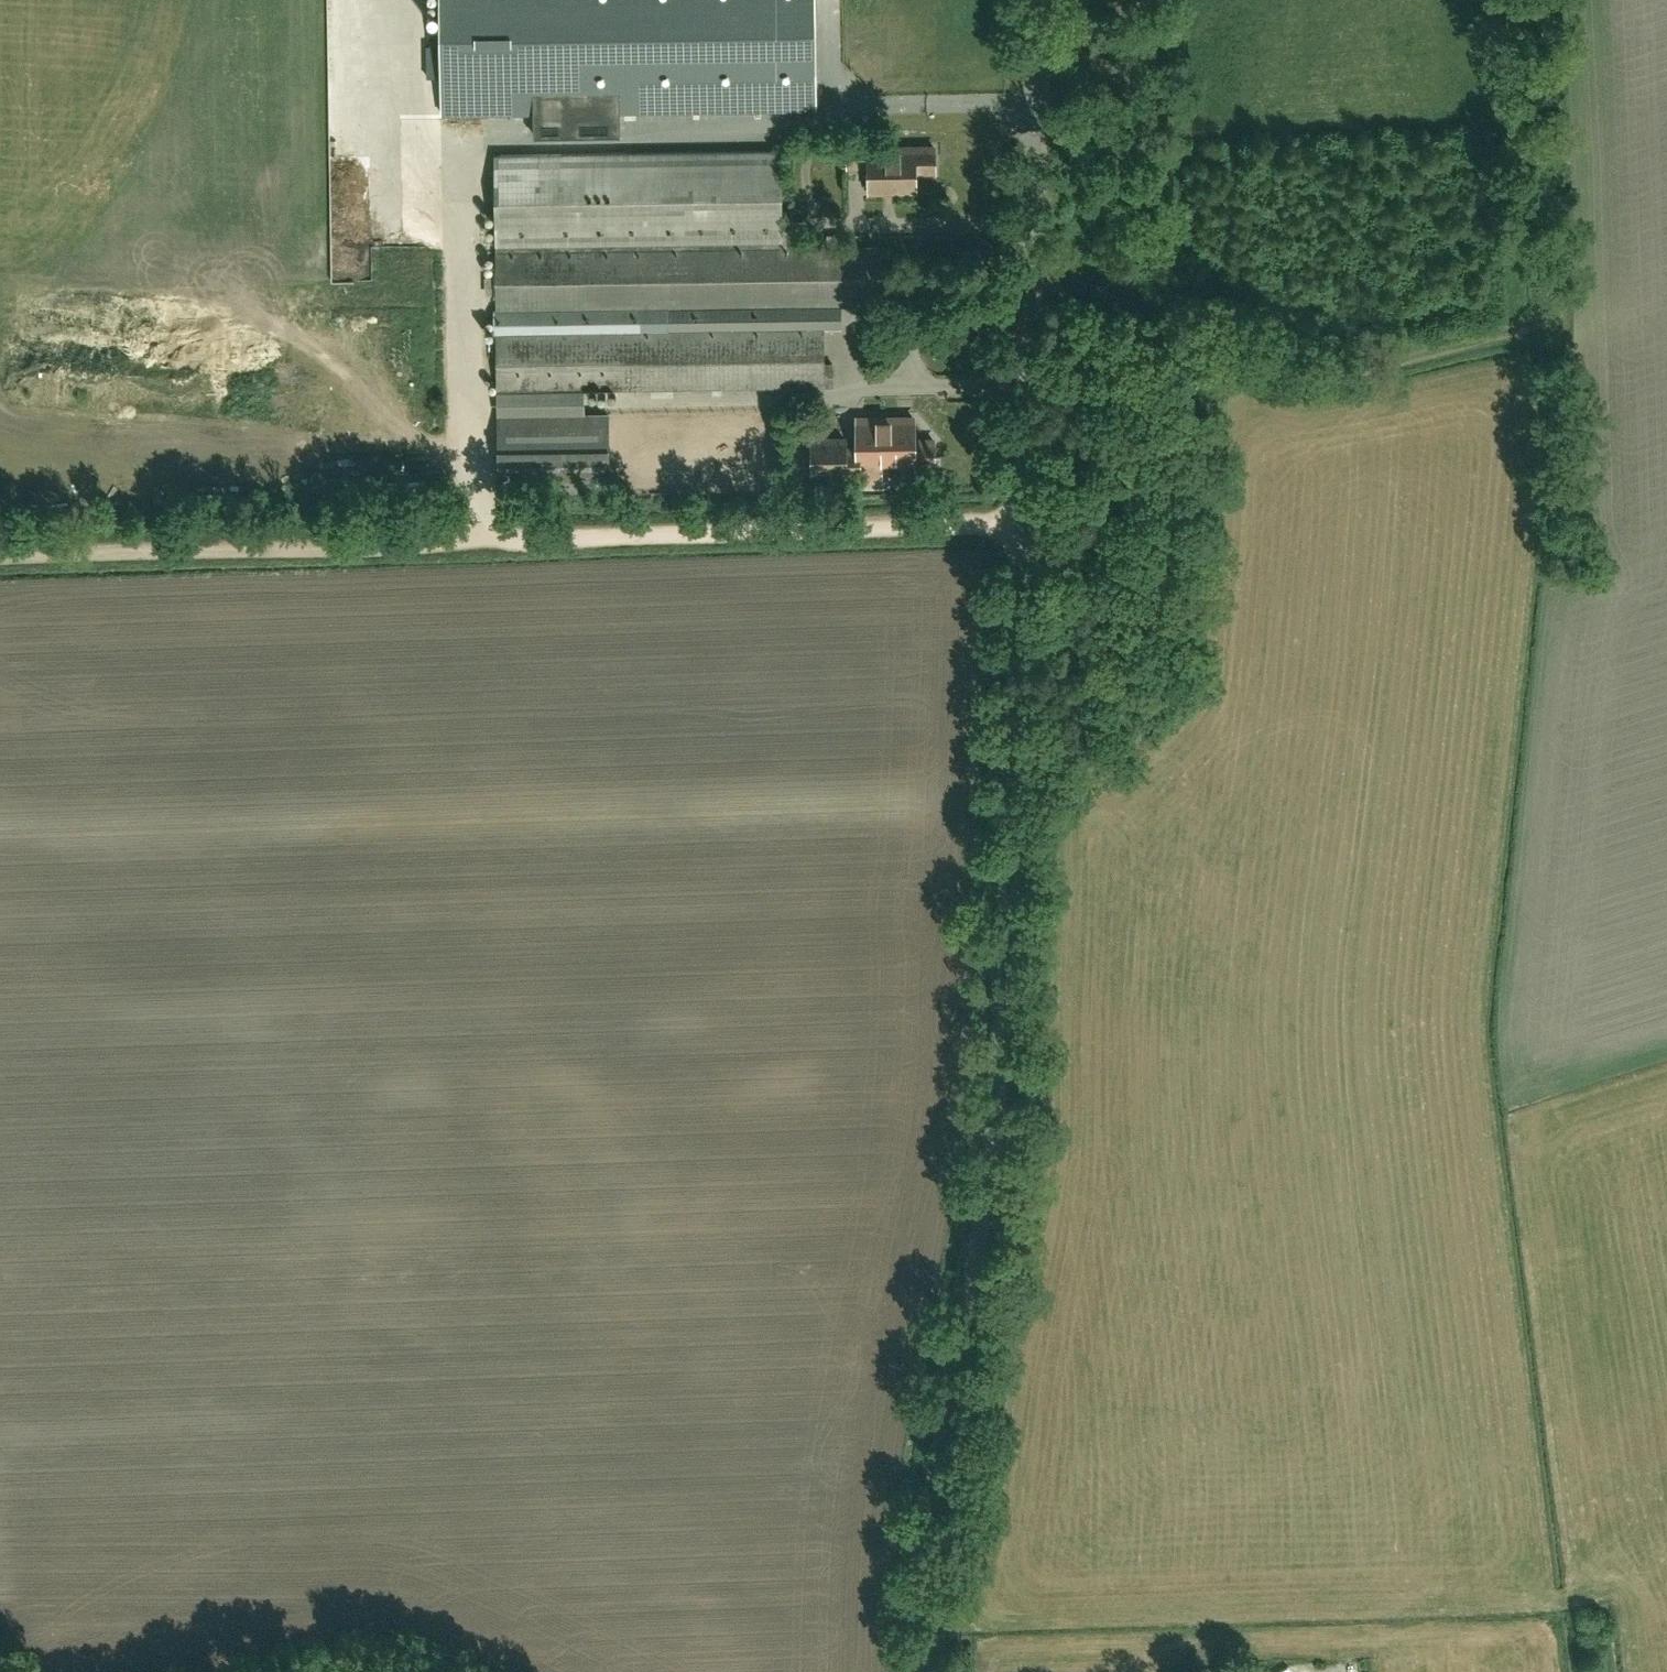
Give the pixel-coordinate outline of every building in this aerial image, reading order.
[(620,134),(620,111),(816,109),(814,0),(441,0),(442,114),(534,113),(534,136),(620,134)] [(870,165),(870,191),(916,191),(916,172),(935,172),(935,147),(870,148),(870,135),(849,135),(849,145),(849,165),(870,165)] [(842,328),(841,303),(888,302),(887,245),(781,247),(779,150),(493,155),(497,390),(831,385),(831,363),(823,363),(822,328),(842,328)] [(607,413),(497,415),(499,485),(609,484),(607,413)] [(858,471),(857,462),(934,461),(933,439),(913,440),(913,419),(857,418),(857,448),(844,448),(844,438),(812,438),(813,472),(858,471)]
